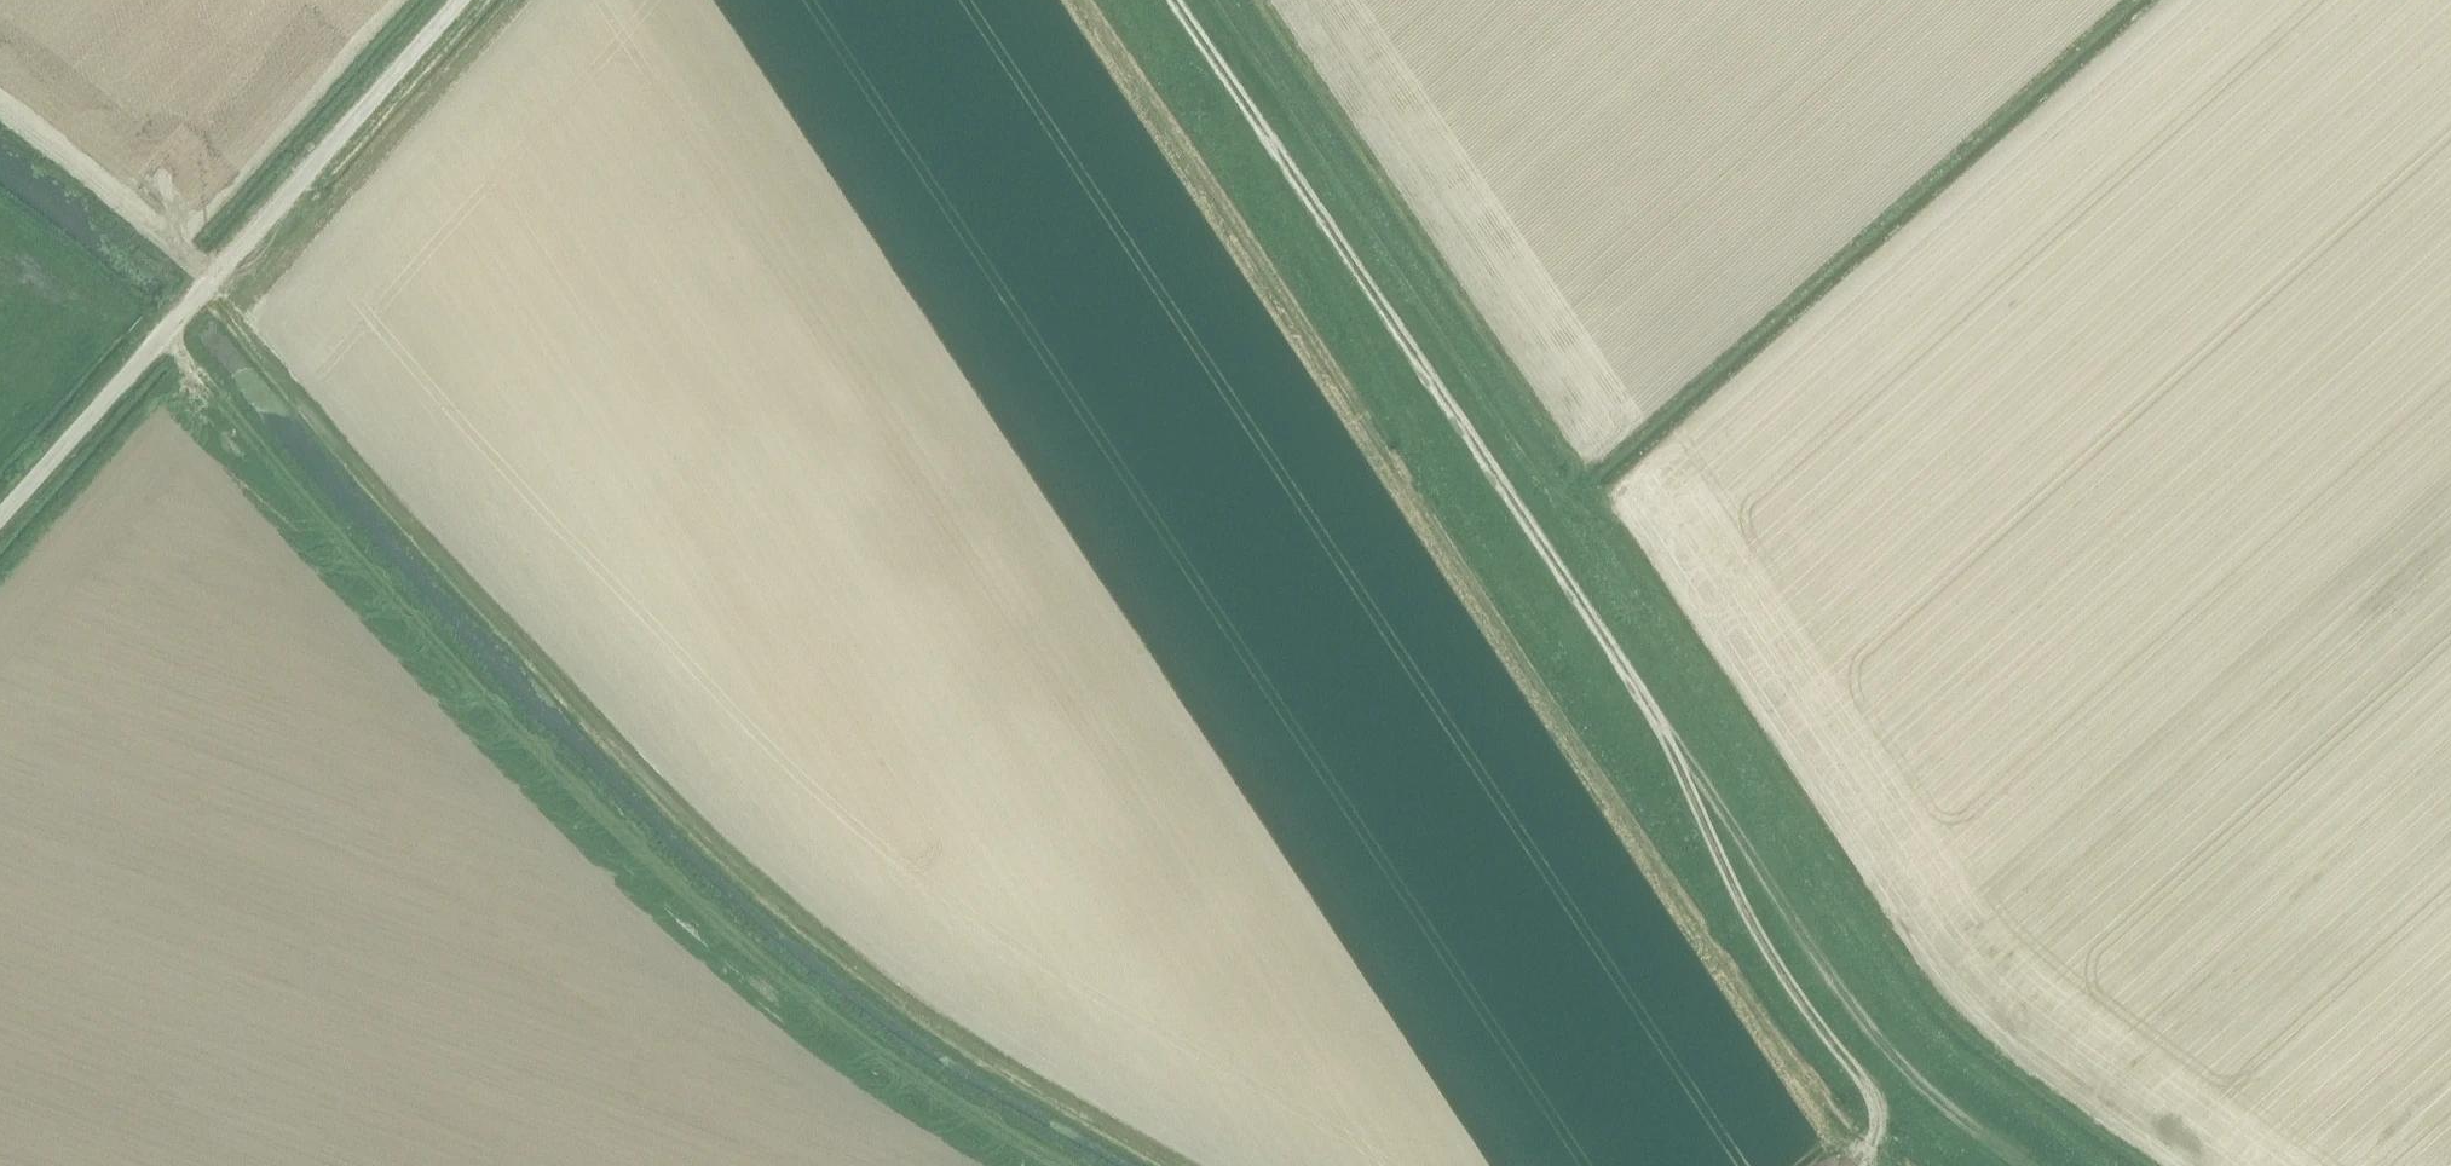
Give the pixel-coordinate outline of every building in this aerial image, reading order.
[(277,303),(266,308),(277,332),(287,327),(277,303)]
